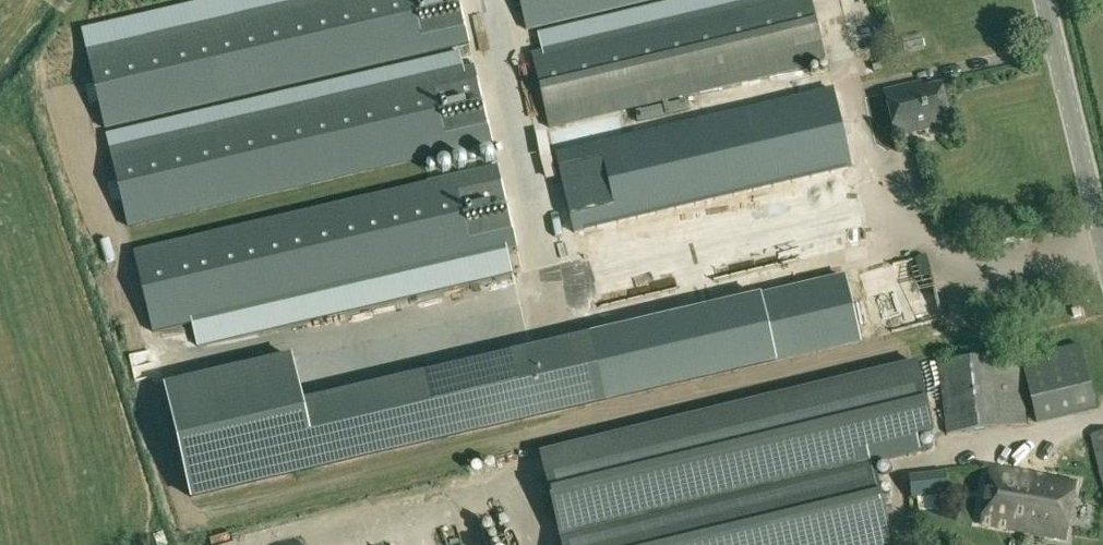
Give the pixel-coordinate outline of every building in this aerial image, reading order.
[(82,30),(83,35),(87,51),(104,127),(469,42),(459,0),(211,0),(82,30)] [(526,34),(660,0),(517,0),(526,34)] [(532,57),(550,132),(826,63),(810,0),(679,0),(538,34),(543,54),(532,57)] [(461,52),(106,135),(109,150),(127,226),(492,141),(474,65),(464,67),(461,52)] [(886,93),(896,136),(950,122),(941,86),(925,90),(924,84),(886,93)] [(650,121),(549,141),(565,219),(758,181),(752,153),(839,136),(830,90),(651,126),(650,121)] [(498,167),(134,252),(153,333),(193,323),(198,347),(512,273),(507,250),(517,248),(498,167)] [(845,278),(760,298),(775,362),(860,342),(845,278)] [(675,318),(590,338),(605,401),(690,381),(675,318)] [(569,343),(527,353),(542,416),(584,406),(569,343)] [(1095,405),(1079,346),(1026,360),(1042,419),(1095,405)] [(938,363),(939,369),(945,422),(946,434),(1027,425),(1023,388),(1019,354),(938,363)] [(292,358),(166,388),(192,498),(379,454),(364,390),(303,405),(292,358)] [(541,454),(563,544),(892,544),(873,466),(920,454),(916,438),(933,434),(916,364),(541,454)] [(1102,490),(1102,432),(1090,435),(1102,490)] [(980,524),(1065,540),(1076,483),(990,467),(980,524)] [(912,499),(947,495),(945,473),(910,476),(912,499)]
